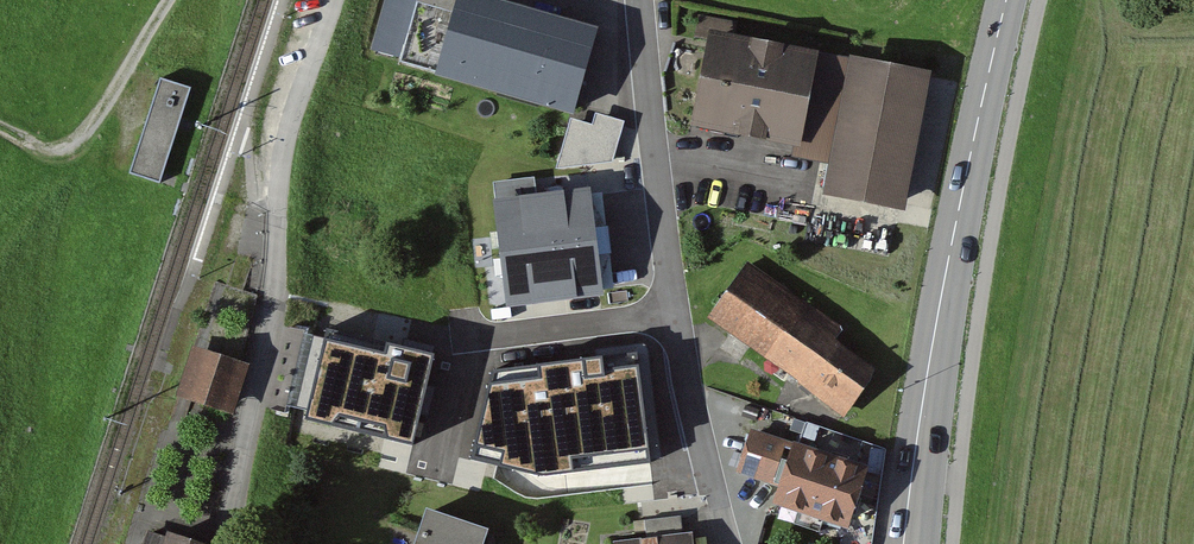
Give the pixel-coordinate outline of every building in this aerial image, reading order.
[(369,49),(572,107),(597,22),(519,0),(383,0),(369,49)] [(819,45),(710,24),(691,119),(793,138),(801,140),(818,48),(819,45)] [(933,65),(850,49),(849,54),(818,48),(801,140),(793,138),(791,152),(829,160),(823,190),(906,205),(933,65)] [(191,83),(160,73),(130,169),(161,179),(191,83)] [(625,118),(595,110),(592,121),(581,162),(613,158),(625,118)] [(571,115),(557,164),(581,162),(592,121),(571,115)] [(596,220),(591,181),(490,193),(502,297),(604,285),(600,249),(612,247),(608,218),(596,220)] [(844,325),(748,258),(708,314),(845,409),(875,365),(835,337),(844,325)] [(300,425),(413,454),(436,362),(323,333),(300,425)] [(247,358),(194,344),(180,394),(233,409),(247,358)] [(488,373),(470,466),(539,479),(654,470),(646,361),(488,373)] [(792,439),(749,425),(735,470),(776,483),(771,498),(850,523),(870,460),(793,435),(792,439)] [(426,501),(412,543),(482,543),(489,522),(426,501)] [(614,537),(615,543),(695,543),(693,527),(685,528),(683,512),(646,517),(648,533),(614,537)] [(150,518),(141,543),(213,543),(215,538),(150,518)]
